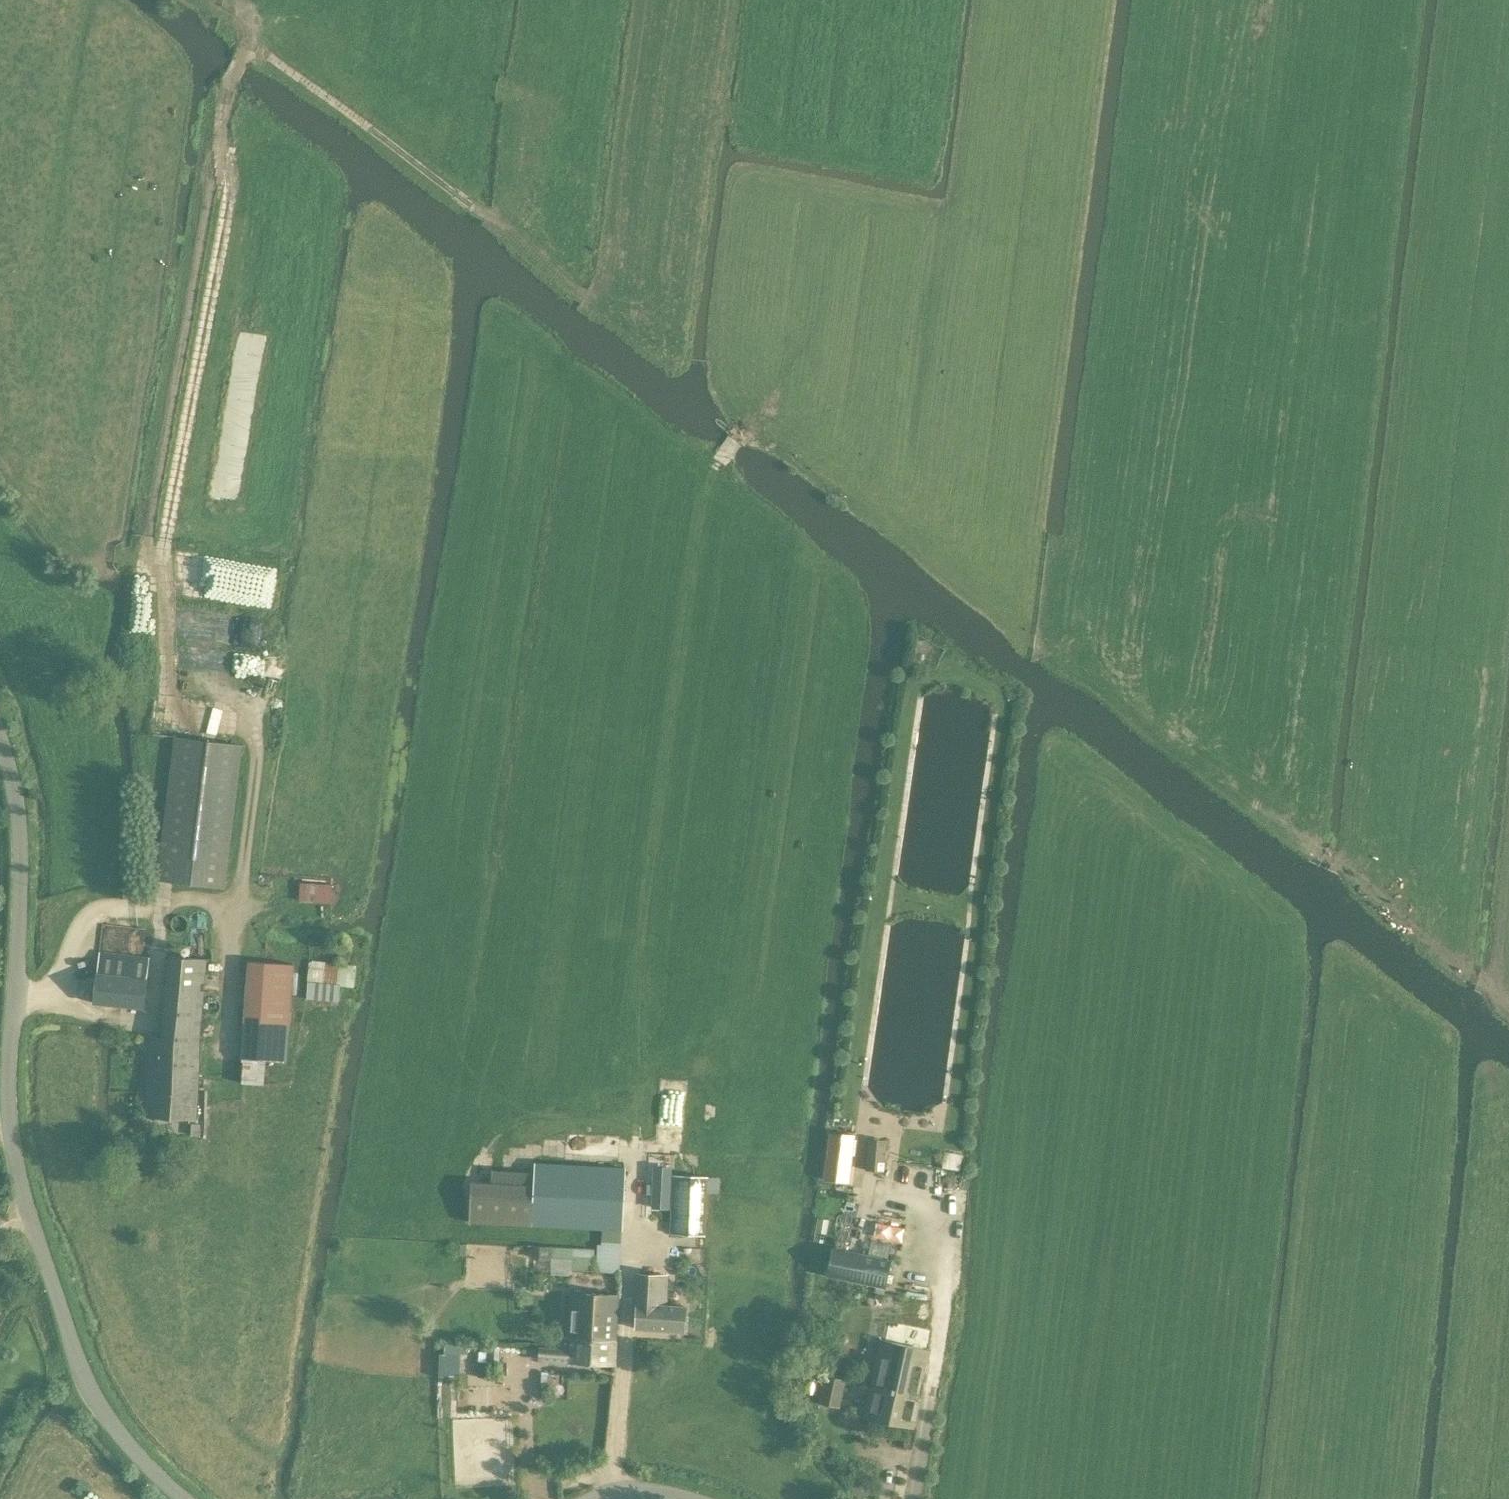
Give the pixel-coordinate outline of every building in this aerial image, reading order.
[(264,621),(179,612),(177,634),(262,644),(264,621)] [(159,877),(224,885),(241,746),(176,738),(159,877)] [(331,901),(332,882),(300,881),(299,900),(331,901)] [(142,1008),(148,957),(99,952),(94,1002),(142,1008)] [(338,952),(338,960),(350,961),(350,953),(338,952)] [(169,956),(161,1034),(175,1035),(174,1041),(200,1043),(206,959),(169,956)] [(355,963),(309,958),(307,977),(353,982),(355,963)] [(288,1024),(293,965),(248,961),(243,1021),(288,1024)] [(308,982),(307,998),(339,1001),(340,984),(308,982)] [(151,1036),(147,1116),(195,1120),(200,1043),(174,1041),(175,1035),(161,1034),(161,1038),(151,1036)] [(201,1124),(195,1123),(192,1123),(191,1135),(194,1135),(200,1136),(201,1124)] [(830,1133),(825,1179),(848,1182),(854,1136),(830,1133)] [(868,1139),(866,1170),(885,1172),(887,1140),(868,1139)] [(944,1152),(942,1167),(960,1170),(962,1154),(944,1152)] [(471,1186),(469,1222),(597,1229),(603,1229),(602,1241),(620,1242),(621,1230),(624,1168),(535,1163),(533,1189),(491,1187),(471,1186)] [(669,1168),(652,1167),(650,1207),(668,1208),(669,1168)] [(705,1234),(707,1177),(673,1175),(670,1233),(705,1234)] [(900,1243),(901,1225),(867,1222),(866,1240),(900,1243)] [(553,1247),(534,1246),(534,1258),(552,1260),(553,1247)] [(826,1276),(886,1288),(892,1259),(833,1246),(826,1276)] [(573,1256),(572,1270),(593,1271),(594,1257),(595,1248),(573,1247),(573,1256)] [(637,1274),(635,1328),(684,1330),(685,1305),(665,1304),(666,1275),(637,1274)] [(570,1291),(567,1336),(614,1338),(617,1294),(570,1291)] [(613,1362),(614,1338),(567,1336),(560,1336),(559,1347),(545,1346),(538,1346),(537,1359),(545,1359),(565,1360),(613,1362)] [(882,1339),(873,1386),(916,1393),(915,1398),(920,1399),(929,1348),(882,1339)] [(487,1352),(486,1362),(498,1363),(499,1349),(487,1348),(487,1352)] [(486,1362),(487,1352),(479,1351),(478,1362),(486,1362)] [(840,1408),(846,1381),(826,1377),(821,1404),(840,1408)] [(852,1412),(867,1416),(867,1417),(913,1427),(920,1399),(915,1398),(916,1393),(873,1386),(869,1407),(854,1404),(852,1412)]
